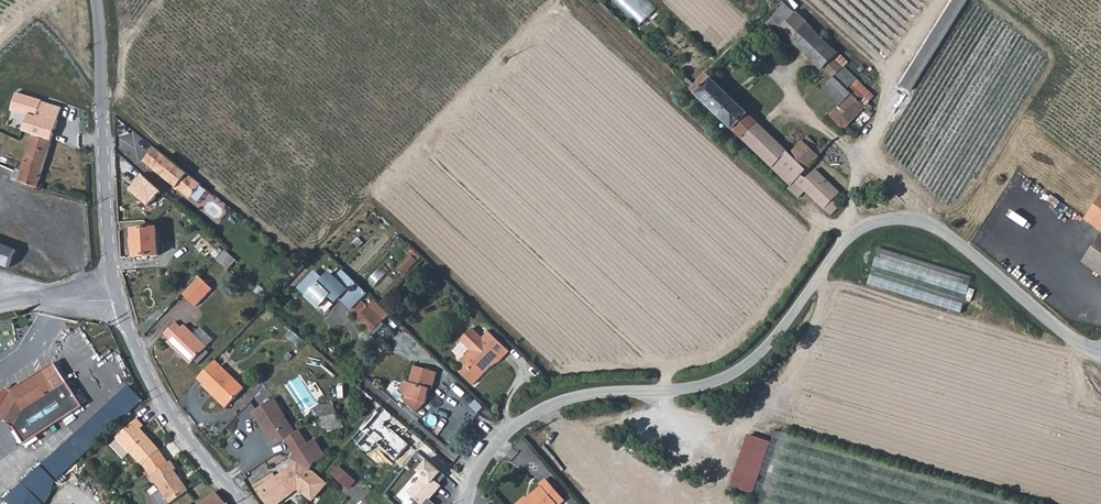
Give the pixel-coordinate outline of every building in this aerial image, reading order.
[(659,9),(650,0),(616,0),(642,26),(659,9)] [(779,6),(775,10),(782,16),(792,5),(786,0),(785,0),(779,6)] [(912,87),(967,0),(954,0),(902,81),(912,87)] [(822,67),(823,66),(848,89),(858,78),(846,66),(834,55),(839,50),(792,5),(782,16),(775,24),(822,67)] [(846,66),(851,60),(839,50),(834,55),(846,66)] [(692,88),(722,117),(737,100),(713,77),(707,72),(692,88)] [(852,93),(865,104),(875,94),(858,78),(848,89),(852,93)] [(845,120),(849,123),(865,104),(852,93),(838,107),(840,109),(834,116),(840,122),(842,123),(845,120)] [(15,94),(11,109),(39,118),(43,102),(15,94)] [(56,100),(54,105),(43,102),(39,118),(11,109),(7,126),(24,130),(23,131),(33,134),(21,170),(15,168),(12,179),(38,187),(62,112),(69,114),(72,105),(56,100)] [(737,100),(722,117),(793,185),(796,182),(832,215),(841,205),(833,198),(840,191),(816,168),(808,177),(802,174),(824,149),(808,134),(791,152),(737,100)] [(840,133),(843,129),(849,123),(845,120),(842,123),(840,122),(834,128),(840,133)] [(203,183),(156,145),(145,159),(192,197),(203,183)] [(136,184),(134,187),(147,197),(149,195),(136,184)] [(144,201),(147,197),(134,187),(131,190),(136,193),(144,201)] [(187,238),(144,201),(136,193),(126,203),(152,226),(154,225),(178,247),(187,238)] [(1085,216),(1100,228),(1100,193),(1085,216)] [(156,227),(132,228),(134,256),(159,255),(156,227)] [(1082,258),(1100,272),(1100,232),(1082,258)] [(11,266),(17,249),(0,242),(0,262),(11,266)] [(962,311),(974,275),(880,245),(868,282),(962,311)] [(413,255),(419,262),(423,257),(411,246),(408,250),(413,255)] [(229,250),(219,259),(230,270),(240,261),(229,250)] [(400,268),(407,274),(419,262),(413,255),(400,268)] [(340,298),(351,309),(361,299),(367,293),(344,270),(336,279),(330,273),(323,280),(315,272),(299,288),(318,307),(330,295),(336,301),(340,298)] [(217,284),(204,272),(186,291),(199,302),(217,284)] [(349,311),(370,332),(389,314),(374,300),(368,306),(361,299),(351,309),(349,311)] [(191,322),(188,325),(182,320),(170,332),(176,337),(173,340),(197,362),(214,343),(191,322)] [(491,333),(485,339),(475,329),(463,342),(473,352),(464,362),(468,367),(462,373),(476,385),(509,351),(491,333)] [(248,389),(218,359),(201,377),(208,383),(211,381),(219,389),(214,394),(230,408),(248,389)] [(28,444),(86,405),(55,360),(12,389),(0,401),(0,408),(14,420),(12,422),(28,444)] [(403,399),(417,412),(426,402),(429,393),(430,389),(432,389),(437,372),(415,366),(410,382),(407,381),(402,383),(401,390),(407,396),(403,399)] [(144,394),(134,376),(27,473),(21,481),(13,494),(32,503),(45,503),(54,489),(58,476),(144,394)] [(208,383),(206,385),(214,394),(219,389),(211,381),(208,383)] [(308,442),(307,440),(301,442),(299,431),(278,395),(254,410),(275,445),(284,440),(293,454),(291,460),(311,471),(315,460),(324,455),(314,438),(308,442)] [(431,408),(426,402),(417,412),(422,417),(431,408)] [(330,433),(346,428),(343,419),(339,420),(333,403),(321,406),(330,433)] [(145,422),(138,415),(118,435),(145,462),(162,446),(142,425),(145,422)] [(299,431),(301,442),(307,440),(301,430),(299,431)] [(802,446),(803,435),(778,433),(777,444),(802,446)] [(758,494),(774,441),(750,434),(734,487),(758,494)] [(152,474),(172,501),(190,488),(175,468),(177,466),(172,459),(152,474)] [(451,477),(430,459),(420,471),(425,476),(411,492),(421,501),(418,503),(438,503),(432,499),(451,477)] [(333,473),(349,486),(356,478),(340,464),(333,473)] [(271,503),(273,503),(302,481),(299,475),(294,478),(284,465),(256,482),(257,484),(271,503)] [(529,496),(521,503),(556,503),(565,496),(546,474),(539,480),(541,482),(528,495),(529,496)] [(333,487),(320,476),(314,483),(326,493),(333,487)] [(251,496),(257,503),(271,503),(257,484),(249,488),(253,494),(251,496)] [(218,489),(213,494),(202,503),(229,503),(230,503),(218,489)] [(345,499),(335,491),(324,503),(341,503),(345,499)] [(529,496),(528,495),(524,491),(515,500),(518,503),(521,503),(529,496)]
